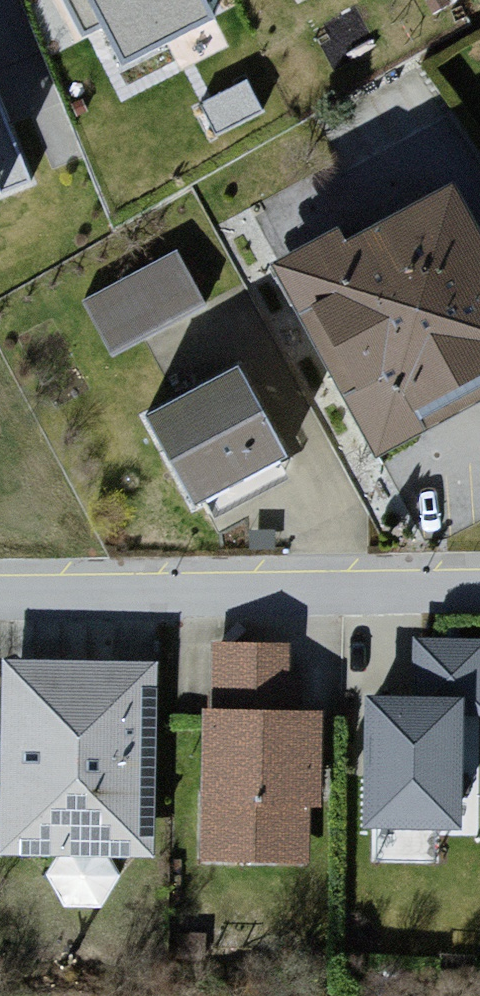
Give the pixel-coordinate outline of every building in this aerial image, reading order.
[(86,37),(105,27),(125,65),(217,17),(208,0),(67,0),(86,37)] [(35,181),(0,103),(0,194),(35,181)] [(479,425),(479,204),(470,186),(292,282),(394,471),(479,425)] [(210,318),(178,258),(85,308),(117,367),(210,318)] [(154,424),(205,520),(300,470),(249,373),(154,424)] [(293,651),(213,648),(204,868),(307,872),(309,816),(322,816),(326,722),(290,721),(293,651)] [(418,710),(475,711),(475,738),(479,738),(479,651),(419,650),(418,710)] [(156,870),(159,669),(1,667),(0,733),(0,867),(156,870)] [(418,710),(375,709),(372,836),(473,838),(475,738),(475,711),(418,710)]
